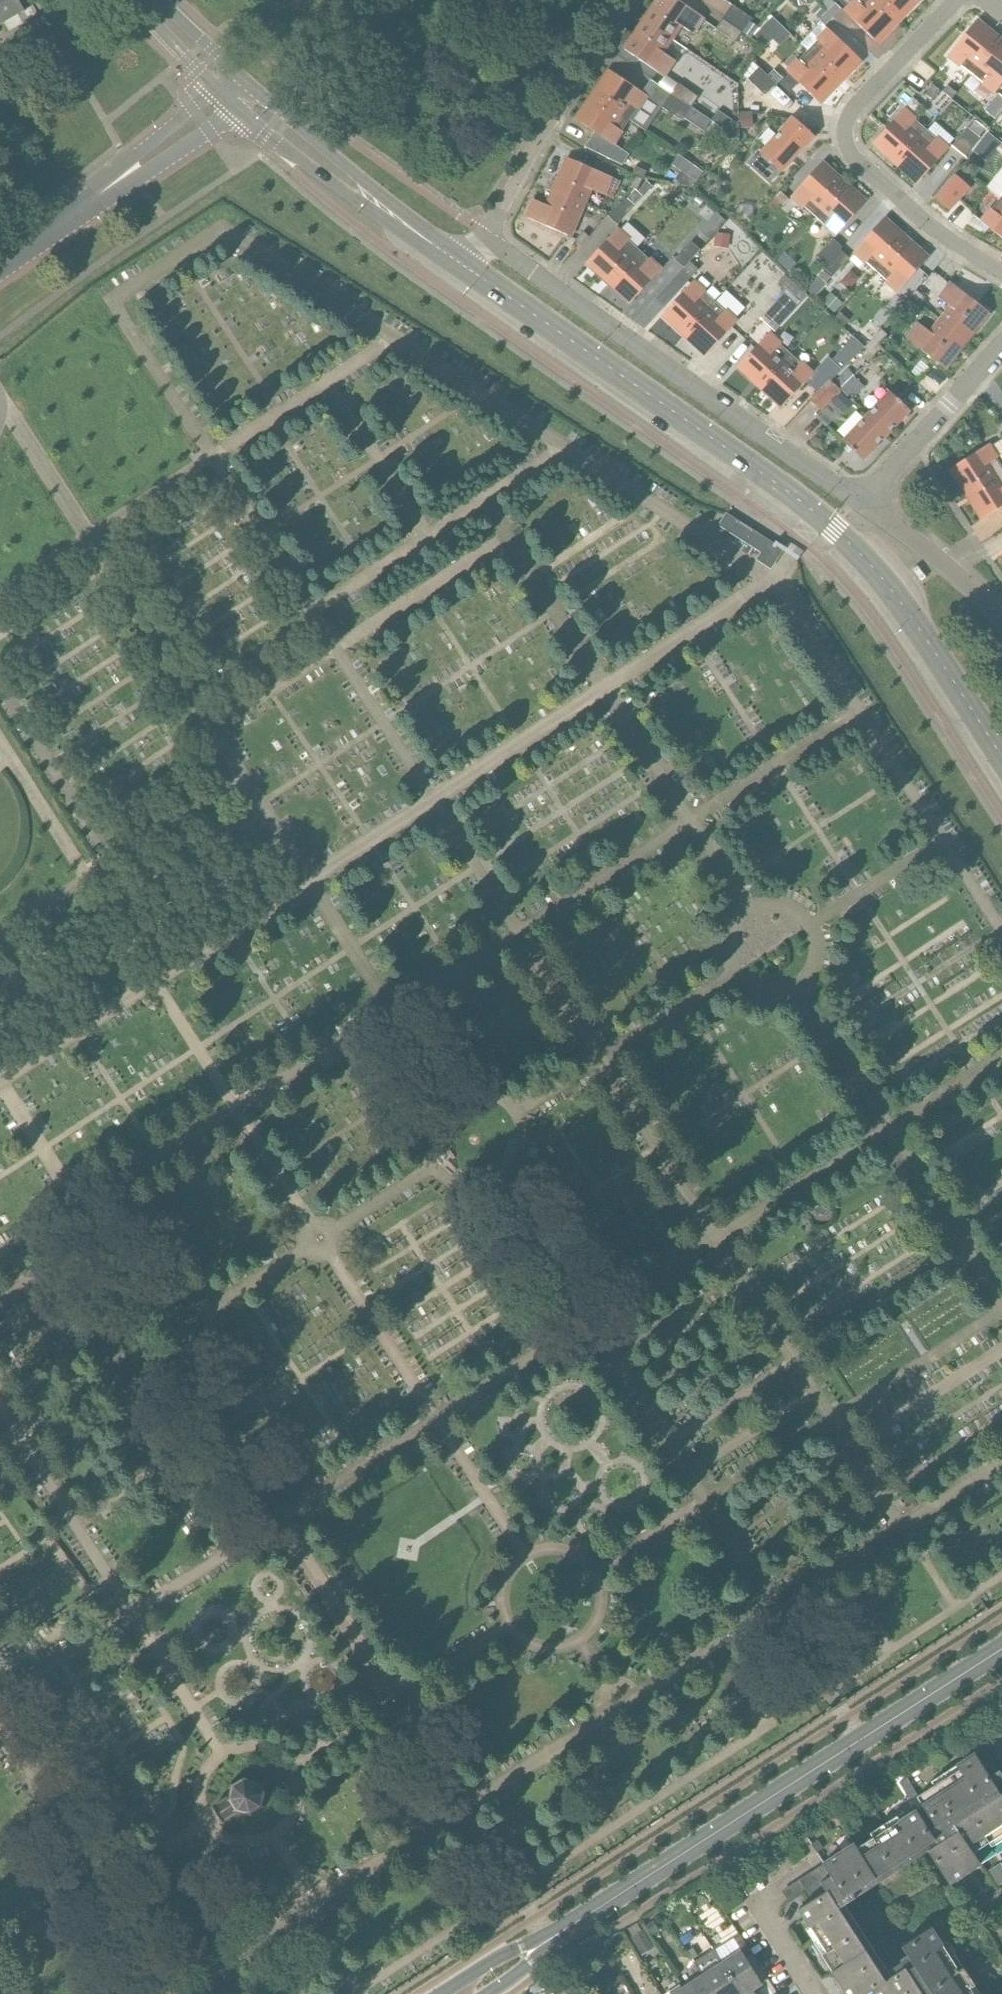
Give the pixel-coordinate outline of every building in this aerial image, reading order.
[(5,23),(26,11),(19,0),(0,0),(0,15),(5,23)] [(644,20),(672,39),(681,26),(693,34),(704,18),(678,0),(658,0),(644,20)] [(846,12),(878,43),(898,22),(876,0),(858,0),(846,12)] [(898,22),(919,0),(876,0),(898,22)] [(836,4),(828,12),(834,18),(842,9),(836,4)] [(732,5),(723,19),(743,32),(752,19),(732,5)] [(828,12),(820,21),(825,26),(834,18),(828,12)] [(771,48),(791,34),(777,15),(757,30),(771,48)] [(723,19),(716,29),(736,43),(743,33),(723,19)] [(644,20),(624,50),(664,77),(675,61),(663,53),(672,39),(644,20)] [(817,26),(801,44),(808,51),(841,82),(861,61),(829,30),(821,22),(820,21),(816,25),(817,26)] [(977,21),(949,56),(972,75),(1000,40),(977,21)] [(972,75),(995,93),(1001,85),(1001,41),(1000,40),(972,75)] [(808,51),(788,73),(820,104),(841,82),(808,51)] [(758,67),(748,79),(757,88),(766,96),(777,85),(768,76),(758,67)] [(610,71),(593,95),(630,121),(636,112),(647,96),(636,89),(610,71)] [(679,84),(672,94),(692,108),(699,97),(679,84)] [(947,85),(942,92),(952,99),(957,93),(947,85)] [(933,86),(925,95),(932,100),(939,91),(933,86)] [(672,94),(662,108),(682,121),(692,107),(672,94)] [(593,95),(576,120),(594,132),(584,146),(622,164),(628,155),(613,145),(630,121),(593,95)] [(984,112),(995,120),(1001,112),(1001,98),(998,95),(984,112)] [(904,110),(874,144),(896,163),(926,130),(904,110)] [(718,112),(711,121),(738,139),(738,126),(718,112)] [(758,150),(746,164),(769,184),(780,171),(782,172),(800,151),(814,136),(794,118),(781,133),(762,154),(758,150)] [(926,130),(896,163),(918,183),(948,150),(926,130)] [(968,130),(953,148),(965,158),(980,140),(968,130)] [(989,134),(975,152),(986,160),(1000,143),(989,134)] [(568,158),(554,191),(585,204),(591,189),(604,195),(612,177),(568,158)] [(822,163),(792,197),(814,216),(844,183),(822,163)] [(636,175),(631,186),(639,189),(644,178),(636,175)] [(954,178),(936,199),(949,210),(967,190),(954,178)] [(844,183),(814,216),(837,236),(867,203),(844,183)] [(534,200),(527,218),(571,237),(585,204),(554,191),(547,206),(534,200)] [(781,192),(775,198),(785,206),(790,200),(781,192)] [(625,199),(609,216),(618,225),(634,207),(625,199)] [(982,222),(1001,238),(1001,200),(1001,199),(982,222)] [(884,219),(854,252),(877,272),(907,239),(884,219)] [(618,230),(587,263),(609,283),(640,250),(618,230)] [(584,232),(575,241),(581,246),(590,237),(584,232)] [(833,239),(817,257),(826,265),(840,250),(843,248),(833,239)] [(907,239),(877,272),(899,292),(929,259),(907,239)] [(692,242),(675,260),(685,268),(690,262),(701,250),(692,242)] [(640,250),(609,283),(611,285),(631,303),(662,270),(641,252),(640,250)] [(826,265),(824,268),(834,277),(850,259),(840,250),(826,265)] [(690,262),(685,268),(693,276),(699,270),(690,262)] [(818,276),(807,289),(815,296),(827,283),(818,276)] [(693,282),(663,315),(685,335),(716,303),(693,282)] [(952,283),(940,298),(951,307),(941,320),(968,341),(990,313),(952,283)] [(716,303),(685,335),(707,356),(737,322),(735,320),(745,309),(726,292),(716,303)] [(915,292),(910,298),(920,306),(925,299),(915,292)] [(776,302),(760,320),(774,333),(790,315),(776,302)] [(840,313),(835,319),(844,327),(849,321),(840,313)] [(920,324),(908,339),(946,369),(968,341),(941,320),(931,333),(920,324)] [(878,332),(872,339),(878,344),(886,335),(881,329),(878,332)] [(853,332),(837,359),(849,366),(865,340),(853,332)] [(769,334),(739,367),(761,387),(791,355),(769,334)] [(865,347),(864,347),(870,352),(878,344),(872,339),(871,340),(865,347)] [(791,355),(761,387),(782,408),(805,383),(817,395),(831,380),(840,371),(831,362),(827,359),(813,375),(791,355)] [(817,395),(811,401),(821,410),(841,390),(831,380),(817,395)] [(891,392),(867,417),(887,436),(910,411),(891,392)] [(867,417),(844,442),(863,461),(887,436),(867,417)] [(951,470),(967,495),(1001,472),(1001,466),(988,445),(951,470)] [(967,495),(983,520),(1001,507),(1001,472),(967,495)] [(727,514),(719,526),(761,553),(756,560),(772,570),(786,548),(777,542),(775,544),(727,514)] [(888,1972),(872,1947),(852,1915),(846,1905),(880,1882),(907,1864),(928,1850),(950,1884),(981,1863),(974,1853),(1001,1835),(1001,1773),(1000,1770),(991,1777),(976,1753),(958,1765),(961,1770),(954,1774),(918,1797),(936,1826),(931,1830),(918,1809),(885,1831),(858,1848),(855,1842),(824,1862),(825,1863),(821,1866),(814,1870),(828,1892),(800,1910),(818,1937),(827,1952),(823,1955),(833,1972),(833,1971),(848,1993),(867,1993),(874,1990),(876,1993),(974,1993),(971,1989),(976,1986),(964,1968),(959,1971),(952,1958),(932,1928),(903,1947),(908,1955),(901,1960),(902,1962),(888,1972)] [(267,1807),(264,1805),(265,1794),(269,1795),(269,1792),(265,1791),(271,1787),(266,1779),(260,1782),(261,1779),(258,1778),(257,1781),(247,1778),(246,1774),(244,1775),(244,1779),(235,1784),(232,1782),(230,1784),(233,1786),(229,1796),(225,1794),(224,1797),(227,1799),(214,1807),(224,1823),(237,1814),(237,1818),(240,1818),(240,1814),(251,1814),(252,1817),(255,1816),(254,1813),(263,1807),(266,1809),(267,1807)] [(742,1993),(756,1993),(754,1990),(763,1984),(746,1957),(752,1953),(748,1947),(722,1963),(742,1993)] [(722,1963),(721,1964),(714,1953),(699,1962),(707,1973),(703,1976),(715,1993),(742,1993),(722,1963)] [(686,1993),(715,1993),(703,1976),(683,1989),(686,1993)]
